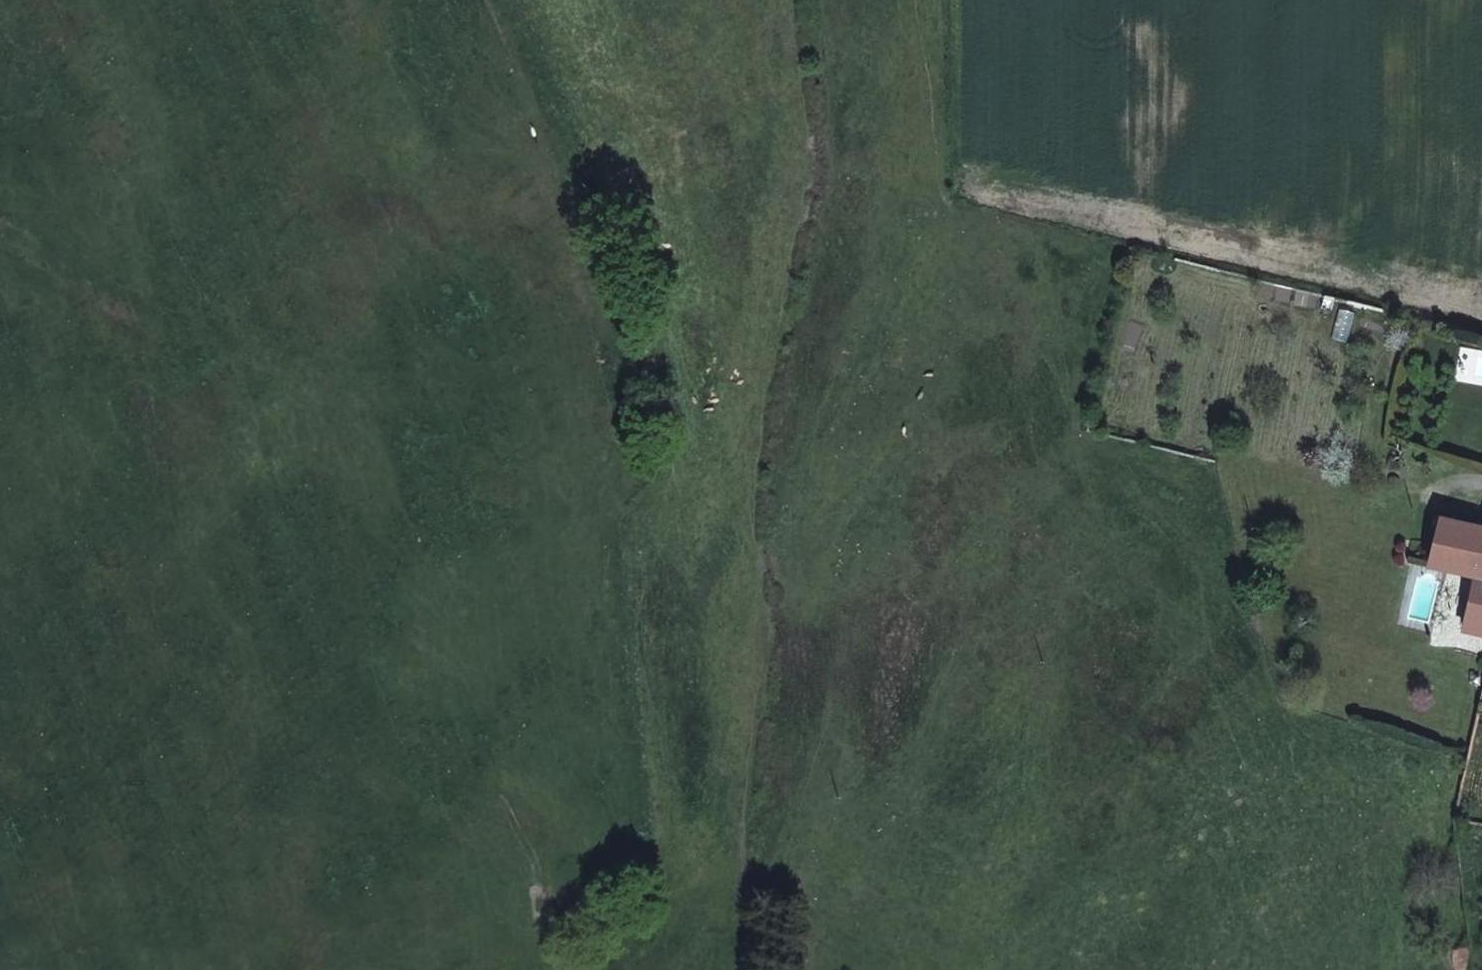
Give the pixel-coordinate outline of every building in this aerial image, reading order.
[(1439,518),(1426,567),(1473,578),(1460,631),(1481,636),(1481,528),(1439,518)]
